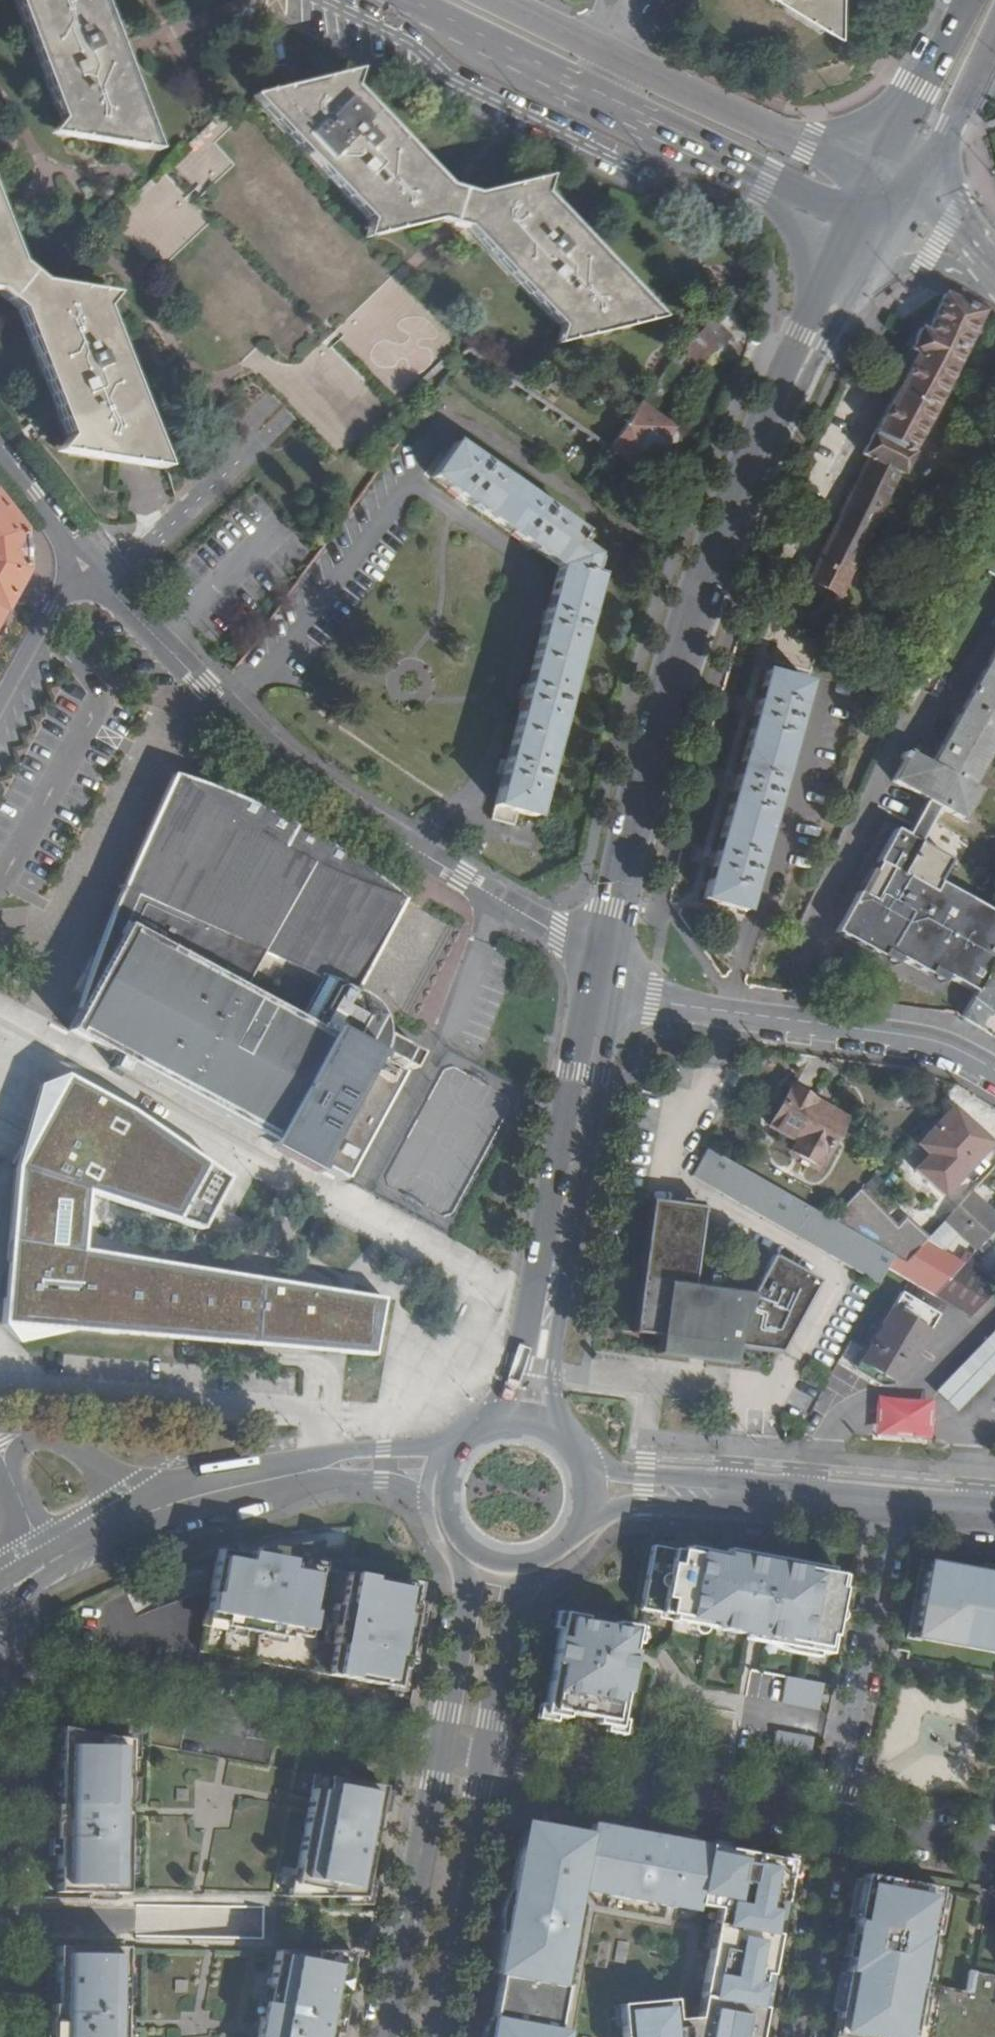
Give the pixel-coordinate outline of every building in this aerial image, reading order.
[(64,135),(142,148),(144,142),(153,135),(103,0),(15,0),(61,122),(65,128),(64,135)] [(824,29),(830,24),(837,24),(838,0),(778,0),(824,29)] [(444,184),(342,75),(266,93),(264,102),(262,108),(380,234),(437,220),(467,229),(569,339),(647,322),(647,313),(652,307),(534,186),(534,180),(480,190),(444,184)] [(18,311),(67,441),(71,446),(72,454),(149,466),(150,460),(158,453),(100,299),(102,292),(37,282),(17,264),(0,218),(0,295),(18,311)] [(744,287),(741,283),(722,305),(726,307),(744,287)] [(981,312),(941,294),(923,332),(918,330),(909,350),(913,353),(861,456),(866,459),(808,576),(803,574),(801,578),(806,581),(804,585),(807,587),(809,582),(834,595),(833,600),(835,601),(838,597),(843,599),(845,594),(840,592),(892,488),(981,312)] [(726,307),(722,305),(712,317),(729,332),(738,320),(726,307)] [(631,417),(607,451),(638,474),(672,428),(649,409),(689,359),(699,367),(718,346),(720,348),(732,334),(729,332),(712,317),(629,416),(631,417)] [(489,822),(512,828),(516,813),(533,817),(599,576),(590,570),(595,553),(578,542),(580,532),(456,443),(431,478),(558,569),(489,822)] [(0,499),(0,620),(28,570),(27,557),(26,551),(25,531),(0,499)] [(971,997),(994,958),(994,920),(934,886),(929,896),(897,877),(936,809),(958,822),(974,793),(966,789),(994,737),(994,644),(926,767),(903,755),(888,783),(921,801),(901,838),(890,832),(871,865),(885,872),(868,903),(852,895),(830,935),(875,960),(879,954),(922,978),(927,972),(971,997)] [(750,913),(815,685),(772,672),(706,900),(750,913)] [(209,785),(172,773),(115,904),(68,1030),(341,1179),(405,1064),(413,1069),(422,1052),(387,1033),(387,1023),(383,1013),(377,1003),(368,995),(356,988),(405,897),(363,866),(345,854),(320,838),(284,818),(246,800),(209,785)] [(974,1028),(982,1014),(990,1018),(994,1013),(994,1014),(994,983),(986,977),(971,997),(959,1018),(974,1028)] [(14,1166),(0,1325),(19,1342),(71,1331),(182,1340),(348,1354),(375,1356),(385,1298),(178,1265),(82,1250),(86,1190),(199,1229),(226,1178),(124,1106),(65,1073),(38,1083),(14,1166)] [(829,1150),(846,1112),(790,1087),(773,1124),(799,1136),(795,1145),(820,1158),(825,1147),(829,1150)] [(944,1199),(993,1144),(953,1108),(919,1147),(929,1158),(916,1172),(944,1199)] [(892,1266),(826,1226),(709,1155),(705,1153),(689,1180),(879,1289),(885,1277),(888,1273),(892,1266)] [(893,1228),(854,1196),(826,1226),(892,1266),(900,1271),(925,1243),(927,1241),(902,1220),(893,1228)] [(994,1229),(994,1221),(968,1196),(943,1224),(973,1252),(994,1229)] [(783,1351),(819,1288),(773,1262),(751,1301),(698,1294),(708,1213),(651,1206),(641,1281),(635,1333),(634,1342),(719,1353),(733,1354),(778,1360),(783,1351)] [(960,1265),(925,1243),(900,1271),(935,1292),(960,1265)] [(994,1293),(994,1286),(960,1265),(935,1292),(974,1316),(994,1293)] [(902,1288),(856,1363),(891,1385),(934,1317),(946,1299),(935,1292),(900,1271),(892,1266),(888,1273),(885,1277),(902,1288)] [(936,1392),(958,1413),(994,1374),(994,1329),(936,1392)] [(891,1385),(856,1363),(851,1372),(875,1387),(891,1385)] [(935,1413),(878,1410),(876,1445),(933,1449),(935,1413)] [(309,1564),(314,1539),(280,1543),(248,1551),(247,1553),(218,1548),(199,1651),(394,1687),(398,1668),(403,1669),(415,1604),(410,1603),(413,1585),(318,1566),(309,1564)] [(309,1564),(318,1566),(323,1539),(314,1539),(309,1564)] [(653,1545),(643,1608),(663,1611),(663,1606),(674,1607),(674,1612),(673,1617),(756,1630),(761,1598),(771,1600),(766,1631),(793,1635),(792,1640),(831,1646),(845,1569),(833,1567),(834,1562),(806,1558),(805,1563),(781,1559),(782,1554),(754,1550),(753,1555),(728,1551),(687,1545),(686,1550),(653,1545)] [(728,1546),(728,1551),(753,1555),(754,1550),(728,1546)] [(782,1554),(781,1559),(805,1563),(806,1558),(782,1554)] [(935,1571),(937,1560),(929,1559),(927,1570),(935,1571)] [(937,1560),(935,1571),(927,1570),(918,1627),(924,1628),(923,1637),(994,1650),(994,1571),(937,1560)] [(771,1600),(761,1598),(756,1630),(766,1631),(771,1600)] [(585,1614),(561,1609),(542,1712),(566,1716),(567,1711),(597,1716),(596,1722),(620,1726),(632,1662),(602,1656),(604,1645),(634,1650),(639,1625),(615,1619),(614,1626),(584,1619),(585,1614)] [(634,1650),(604,1645),(602,1656),(632,1662),(634,1650)] [(826,1683),(788,1676),(783,1702),(821,1708),(826,1683)] [(119,1738),(58,1727),(58,1733),(58,1752),(58,1764),(57,1800),(53,1800),(53,1813),(52,1833),(56,1833),(56,1849),(55,1885),(85,1886),(112,1886),(125,1887),(125,1867),(126,1839),(127,1796),(127,1770),(128,1750),(128,1740),(119,1738)] [(120,1731),(119,1738),(128,1740),(128,1750),(135,1751),(135,1733),(120,1731)] [(778,1731),(773,1757),(811,1764),(815,1738),(778,1731)] [(58,1764),(50,1764),(50,1800),(53,1800),(57,1800),(58,1764)] [(135,1770),(127,1770),(127,1796),(134,1796),(135,1770)] [(312,1774),(292,1884),(326,1890),(325,1897),(361,1896),(381,1786),(312,1774)] [(53,1813),(48,1813),(47,1849),(56,1849),(56,1833),(52,1833),(53,1813)] [(699,1900),(709,1843),(649,1833),(648,1846),(633,1845),(633,1829),(589,1823),(588,1831),(548,1824),(547,1830),(548,1840),(526,1849),(523,1846),(518,1845),(493,1968),(498,1972),(490,2016),(554,2028),(562,1983),(551,1980),(555,1953),(563,1953),(578,1881),(607,1883),(608,1890),(665,1902),(668,1895),(699,1900)] [(548,1840),(547,1830),(529,1836),(523,1846),(526,1849),(548,1840)] [(133,1839),(126,1839),(125,1867),(133,1867),(133,1839)] [(709,1843),(699,1900),(698,1906),(718,1910),(698,2020),(693,2018),(677,2020),(675,1999),(620,2004),(624,2036),(759,2036),(792,1858),(709,1843)] [(862,1875),(861,1881),(854,1918),(854,1923),(855,1923),(853,1936),(850,1956),(848,1969),(847,1969),(835,2036),(994,2036),(994,2003),(994,2000),(994,1976),(967,1970),(963,1990),(915,1982),(923,1936),(929,1937),(938,1888),(862,1875)] [(861,1881),(855,1880),(849,1916),(854,1918),(861,1881)] [(326,1890),(292,1884),(291,1891),(325,1897),(326,1890)] [(853,1936),(847,1935),(844,1955),(850,1956),(853,1936)] [(122,2026),(114,2026),(115,2004),(122,2004),(123,1947),(54,1946),(53,2005),(53,2036),(122,2036),(122,2026)] [(348,1952),(274,1950),(264,2001),(260,2002),(253,2036),(255,2036),(334,2036),(348,1952)] [(554,2028),(490,2016),(487,2029),(531,2036),(553,2036),(554,2028)] [(487,2029),(486,2036),(531,2036),(487,2029)]
